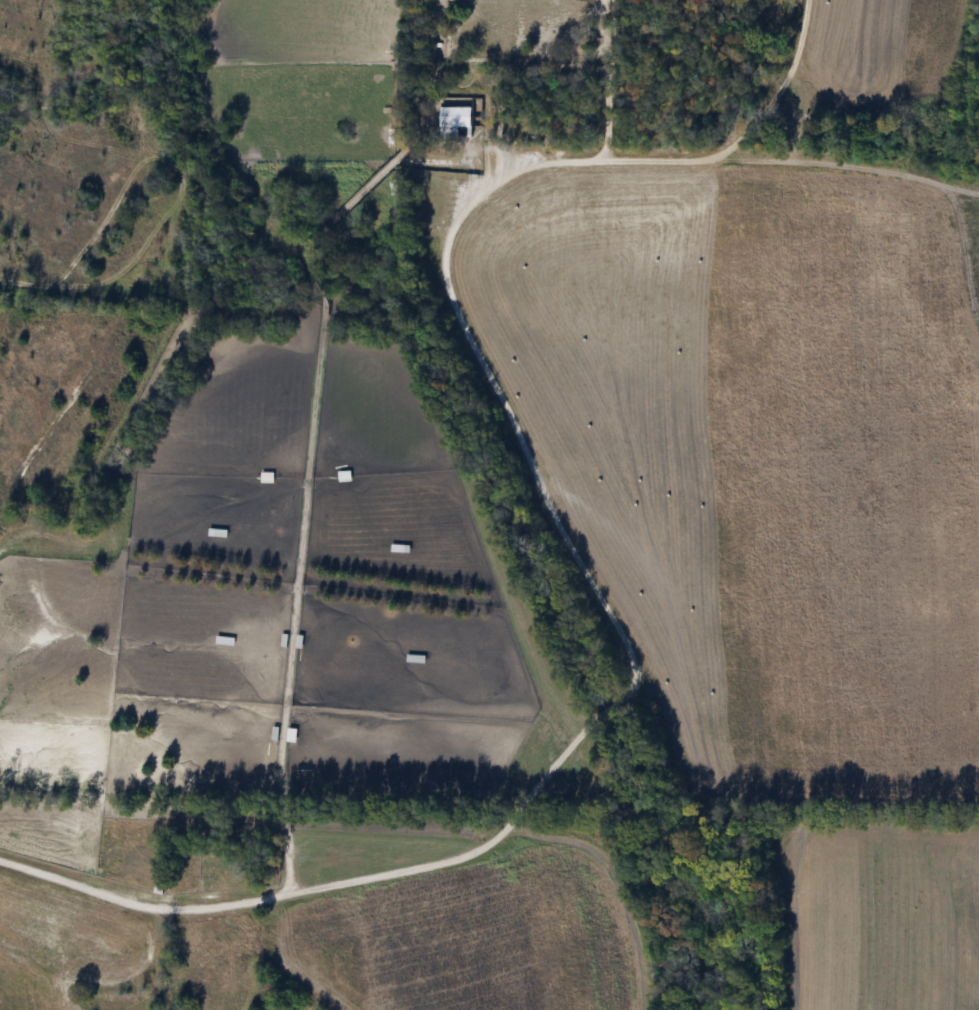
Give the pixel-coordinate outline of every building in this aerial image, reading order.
[(470,108),(438,108),(438,128),(470,128),(470,108)]
